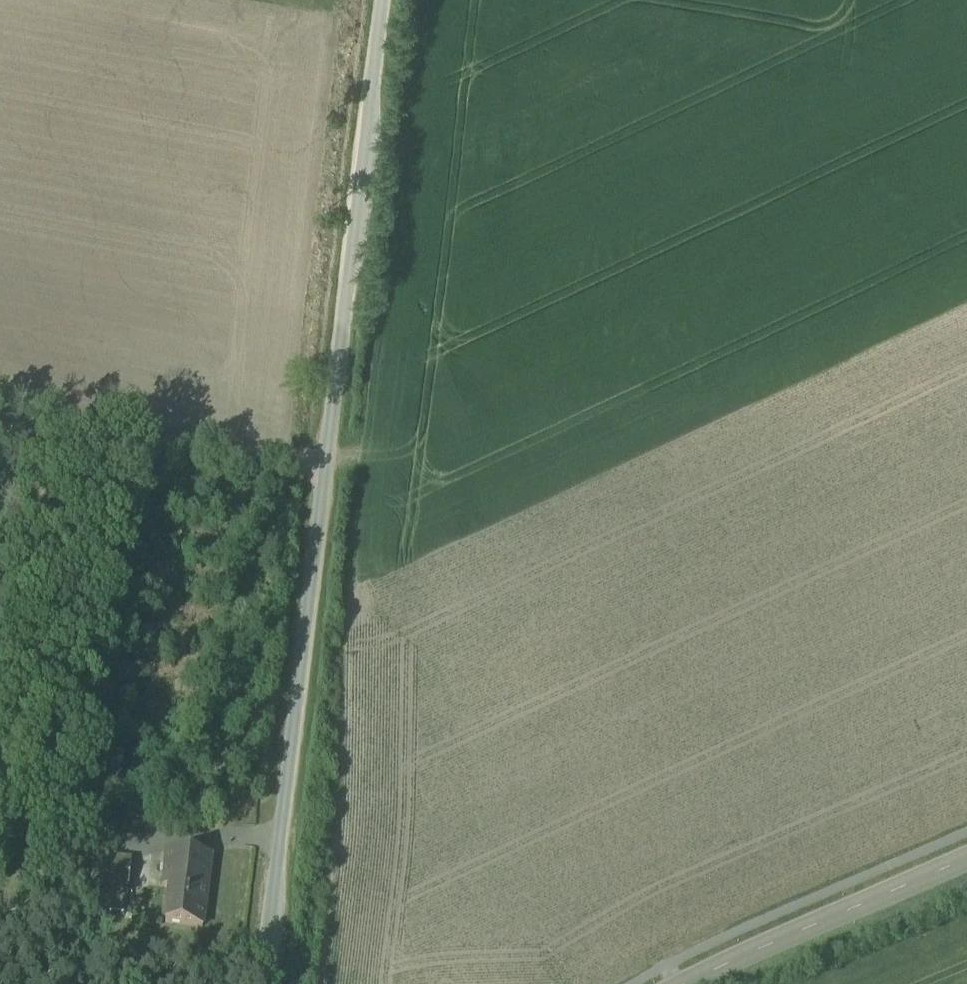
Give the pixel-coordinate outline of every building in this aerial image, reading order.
[(167,853),(164,881),(207,886),(211,858),(167,853)] [(93,857),(89,896),(127,900),(131,862),(93,857)] [(207,886),(164,881),(162,889),(169,890),(165,925),(202,929),(207,886)]
